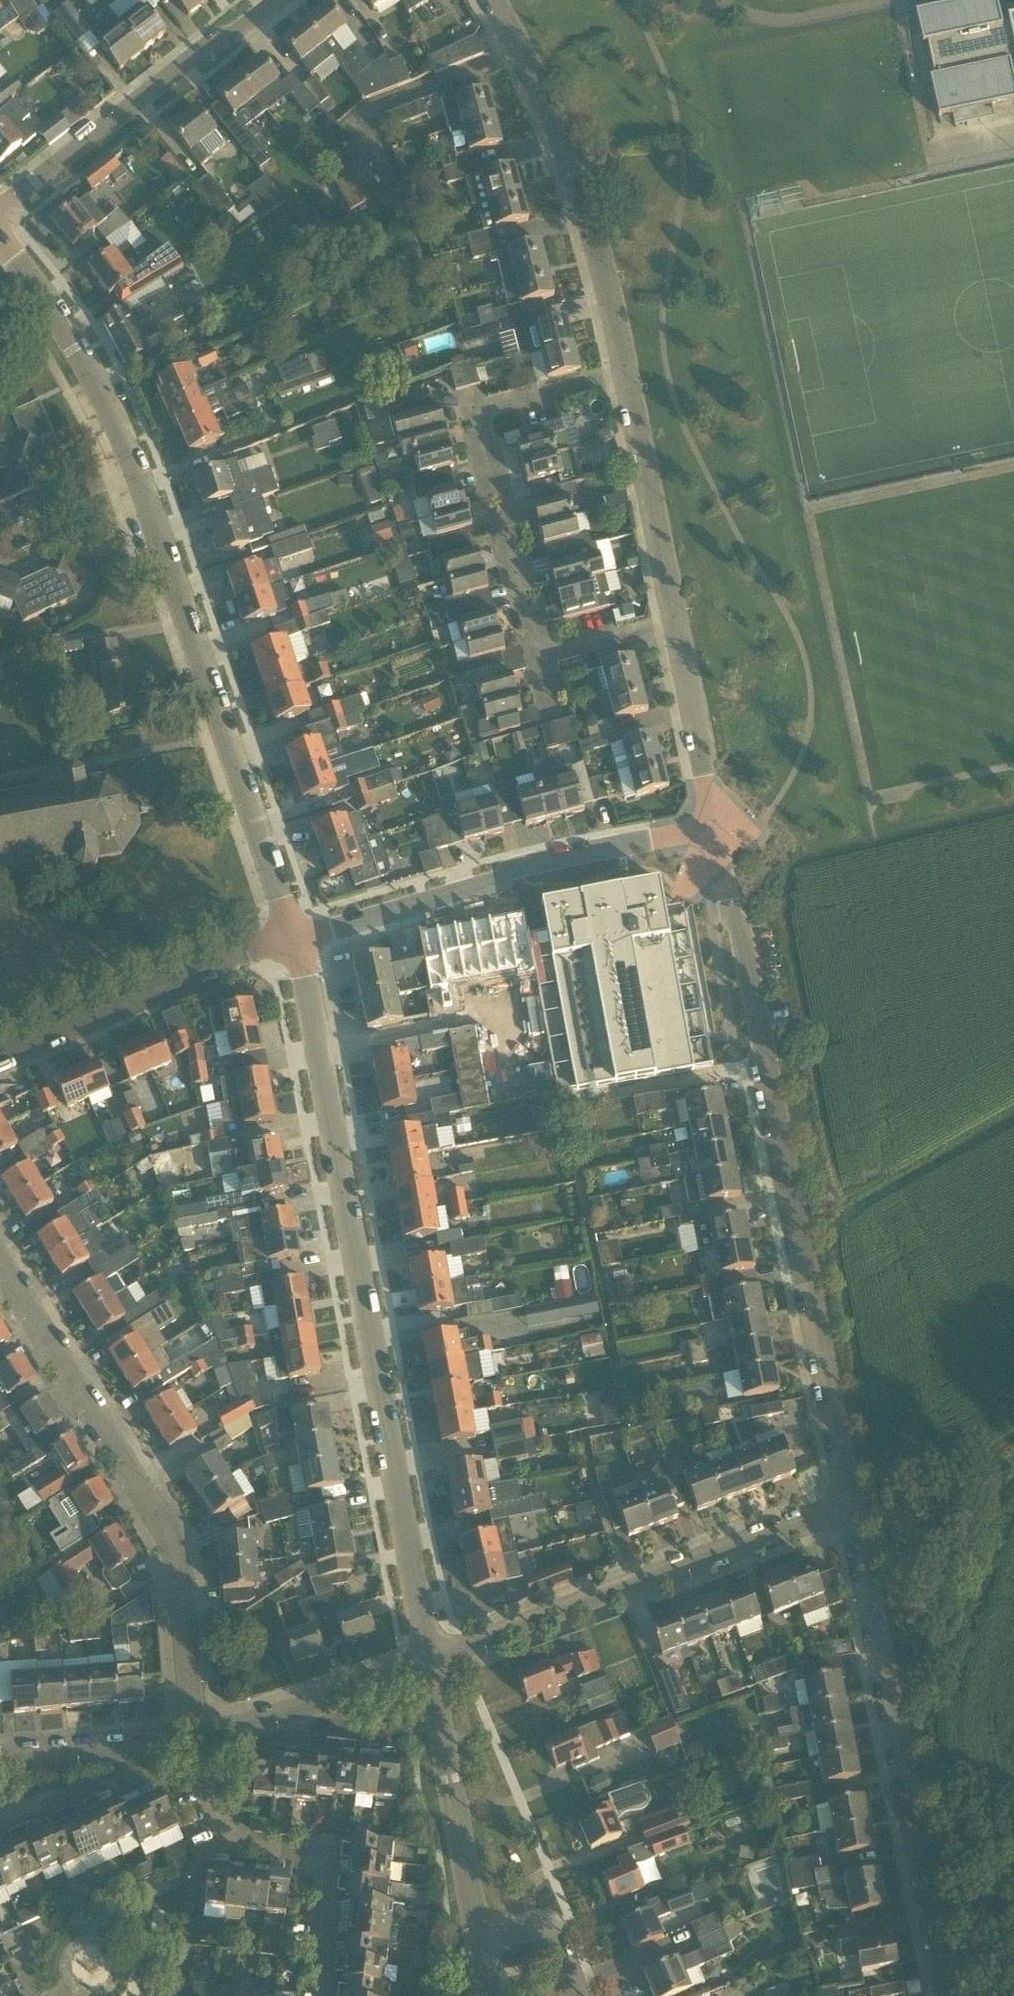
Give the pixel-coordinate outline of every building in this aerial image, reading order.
[(209,0),(176,0),(188,16),(209,0)] [(373,9),(388,0),(367,0),(373,9)] [(409,12),(430,0),(402,0),(409,12)] [(923,43),(927,42),(935,76),(930,77),(938,117),(1013,101),(1013,80),(1013,75),(1013,14),(1008,16),(1009,23),(1002,25),(997,0),(962,0),(916,10),(923,43)] [(75,44),(79,41),(91,32),(68,3),(53,15),(61,26),(75,44)] [(141,3),(119,20),(118,21),(143,52),(166,33),(141,3)] [(0,10),(0,33),(20,19),(9,4),(0,10)] [(328,5),(306,22),(333,56),(355,82),(358,86),(362,101),(398,87),(389,62),(386,55),(373,63),(365,52),(364,52),(357,43),(344,53),(331,38),(346,26),(328,5)] [(143,52),(118,21),(113,14),(97,27),(100,30),(94,35),(101,44),(100,45),(119,70),(143,52)] [(333,56),(306,22),(283,40),(310,73),(333,56)] [(427,58),(435,74),(463,63),(455,45),(427,58)] [(261,57),(239,75),(267,111),(278,102),(267,88),(279,79),(261,57)] [(389,62),(398,87),(411,82),(401,57),(389,62)] [(267,111),(239,75),(216,93),(222,100),(211,109),(251,160),(252,159),(260,169),(274,158),(266,148),(262,150),(247,131),(246,128),(256,120),(267,111)] [(318,107),(302,86),(302,87),(292,75),(281,84),(291,96),(307,116),(318,107)] [(23,90),(14,78),(0,88),(0,105),(1,107),(23,90)] [(302,86),(318,107),(329,99),(313,78),(302,86)] [(462,126),(495,118),(487,90),(455,98),(462,126)] [(2,123),(0,125),(0,163),(21,145),(23,147),(35,137),(22,123),(29,117),(14,100),(0,112),(0,121),(2,123)] [(426,111),(422,100),(380,116),(384,128),(426,111)] [(210,156),(225,144),(197,108),(171,128),(190,152),(201,166),(212,158),(210,156)] [(39,132),(39,133),(49,146),(70,130),(59,116),(39,132)] [(440,160),(443,172),(468,166),(465,154),(501,144),(495,118),(462,126),(449,130),(456,156),(440,160)] [(82,177),(92,190),(111,175),(116,182),(126,174),(111,155),(82,177)] [(472,206),(488,201),(521,193),(514,166),(471,178),(468,166),(443,172),(446,184),(465,179),(472,206)] [(373,182),(365,167),(336,183),(351,210),(379,195),(372,182),(373,182)] [(233,209),(234,208),(208,176),(195,186),(222,219),(225,216),(233,209)] [(259,203),(267,215),(285,204),(275,191),(259,203)] [(528,220),(521,193),(488,201),(496,229),(528,220)] [(87,196),(53,224),(73,248),(96,230),(84,215),(95,206),(87,196)] [(233,209),(225,216),(236,229),(255,214),(249,206),(238,216),(233,209)] [(467,236),(470,248),(494,242),(491,230),(467,236)] [(470,248),(473,258),(473,259),(489,255),(491,263),(497,262),(502,281),(503,280),(547,269),(540,242),(497,253),(494,242),(470,248)] [(121,305),(122,304),(155,284),(184,267),(169,246),(144,265),(134,253),(127,243),(114,253),(114,252),(90,270),(109,295),(113,292),(121,305)] [(503,280),(507,293),(518,290),(522,305),(554,296),(547,269),(503,280)] [(448,286),(450,293),(464,290),(462,282),(448,286)] [(101,319),(116,347),(131,340),(124,327),(134,322),(135,325),(153,316),(158,325),(172,318),(182,313),(176,301),(170,290),(160,295),(155,284),(122,304),(124,307),(101,319)] [(492,312),(496,324),(520,317),(517,305),(492,312)] [(541,353),(573,345),(566,318),(546,323),(542,311),(520,317),(496,324),(499,336),(514,332),(514,333),(517,332),(524,357),(541,353)] [(131,340),(116,347),(125,364),(149,351),(181,335),(172,318),(158,325),(153,316),(135,325),(134,322),(124,327),(131,340)] [(196,358),(213,350),(214,349),(222,346),(218,338),(210,342),(196,348),(194,344),(181,350),(187,362),(196,358)] [(580,372),(573,345),(541,353),(548,380),(580,372)] [(213,350),(196,358),(200,370),(218,362),(213,350)] [(314,375),(307,359),(306,356),(277,369),(285,386),(314,375)] [(474,361),(461,365),(467,388),(481,384),(474,361)] [(461,365),(452,368),(450,369),(456,391),(467,388),(461,365)] [(200,391),(195,381),(190,369),(159,382),(163,391),(159,392),(165,407),(200,391)] [(179,429),(210,415),(223,410),(222,409),(240,403),(254,398),(248,384),(233,390),(234,391),(205,403),(200,391),(165,407),(172,423),(176,421),(179,429)] [(222,409),(223,410),(227,420),(243,414),(247,422),(262,416),(254,398),(240,403),(222,409)] [(431,398),(391,409),(387,410),(395,441),(400,440),(444,427),(439,408),(434,410),(431,398)] [(54,435),(46,418),(38,402),(12,414),(23,438),(18,452),(37,459),(36,458),(40,447),(38,446),(39,442),(54,435)] [(210,415),(179,429),(190,452),(224,437),(219,424),(215,426),(210,415)] [(563,420),(559,421),(518,432),(522,444),(517,445),(522,465),(582,448),(573,418),(563,420)] [(341,439),(335,421),(312,428),(316,438),(312,439),(317,452),(329,448),(328,444),(341,439)] [(449,447),(444,427),(400,440),(405,459),(415,456),(449,447)] [(455,466),(449,447),(415,456),(420,474),(412,476),(413,490),(453,479),(450,467),(455,466)] [(532,482),(535,494),(575,483),(579,482),(571,455),(583,452),(582,448),(522,465),(527,484),(532,482)] [(37,459),(18,452),(13,466),(0,472),(0,477),(11,499),(34,489),(27,474),(29,470),(31,471),(35,459),(37,460),(37,459)] [(195,477),(196,480),(194,484),(196,491),(200,493),(204,504),(230,496),(234,507),(262,498),(262,497),(278,492),(270,467),(242,477),(236,460),(221,465),(222,469),(195,477)] [(369,468),(356,472),(368,506),(381,501),(381,500),(385,498),(373,467),(369,469),(369,468)] [(11,499),(0,477),(0,504),(11,499)] [(453,479),(413,490),(419,501),(427,499),(432,518),(466,509),(461,489),(456,490),(453,479)] [(575,483),(535,494),(538,505),(533,507),(538,526),(574,517),(569,499),(577,496),(575,483)] [(397,496),(389,498),(397,524),(405,522),(397,496)] [(262,498),(234,507),(237,519),(212,527),(221,554),(250,544),(249,542),(274,534),(262,498)] [(466,509),(432,518),(419,521),(423,534),(429,538),(430,551),(470,541),(466,529),(471,528),(466,509)] [(548,544),(552,556),(593,545),(587,533),(579,535),(574,517),(538,526),(544,545),(548,544)] [(270,545),(307,532),(305,526),(268,539),(270,545)] [(307,532),(270,545),(275,562),(312,550),(307,532)] [(443,561),(448,580),(483,571),(478,551),(473,552),(470,541),(430,551),(436,563),(443,561)] [(550,569),(555,589),(604,575),(596,544),(593,545),(552,556),(555,567),(550,569)] [(48,570),(34,576),(50,610),(76,597),(66,574),(71,559),(51,552),(51,553),(52,553),(48,564),(50,565),(48,570)] [(228,575),(236,600),(268,590),(260,565),(228,575)] [(488,589),(483,571),(448,580),(453,597),(445,600),(446,612),(486,602),(483,591),(488,589)] [(5,573),(0,588),(0,596),(14,602),(24,622),(50,610),(34,576),(20,583),(16,581),(17,579),(6,575),(5,573)] [(564,619),(609,607),(604,595),(609,594),(604,575),(555,589),(561,607),(566,606),(569,617),(564,618),(564,619)] [(244,624),(287,610),(284,599),(288,598),(284,585),(268,590),(236,600),(244,624)] [(345,591),(329,596),(333,608),(349,602),(345,591)] [(326,610),(333,608),(329,596),(329,595),(290,608),(294,622),(326,611),(326,610)] [(460,623),(465,641),(500,632),(494,613),(489,614),(486,602),(446,612),(453,625),(460,623)] [(635,619),(631,603),(618,607),(619,610),(613,611),(616,623),(635,619)] [(330,624),(326,611),(294,622),(299,635),(330,624)] [(505,651),(500,632),(465,641),(470,659),(463,661),(463,675),(503,664),(500,652),(505,651)] [(81,635),(61,638),(54,640),(56,654),(83,650),(81,635)] [(261,674),(293,663),(285,638),(253,649),(261,674)] [(121,666),(116,641),(93,645),(98,671),(101,670),(110,716),(135,712),(127,665),(121,666)] [(640,684),(630,646),(629,644),(598,653),(601,665),(596,667),(603,694),(608,692),(640,684)] [(334,648),(320,653),(307,659),(316,682),(331,677),(326,664),(338,660),(334,648)] [(560,676),(585,670),(581,657),(557,664),(560,676)] [(261,674),(269,697),(301,687),(293,663),(261,674)] [(477,685),(482,703),(516,694),(511,674),(506,676),(503,664),(463,675),(469,687),(477,685)] [(640,684),(608,692),(615,719),(647,711),(640,684)] [(309,712),(301,687),(269,697),(277,722),(309,712)] [(521,713),(516,694),(482,703),(487,721),(479,723),(480,738),(520,726),(516,714),(521,713)] [(343,715),(365,708),(361,695),(308,713),(312,726),(343,715)] [(317,741),(296,748),(287,751),(295,775),(343,759),(344,757),(336,733),(348,729),(343,715),(312,726),(317,741)] [(555,735),(576,729),(573,718),(552,724),(555,735)] [(589,738),(614,732),(611,720),(586,726),(589,738)] [(552,724),(541,727),(540,727),(547,750),(558,747),(555,735),(552,724)] [(510,735),(515,753),(526,751),(521,732),(510,735)] [(593,751),(617,744),(614,732),(589,738),(593,751)] [(629,770),(661,761),(654,734),(622,743),(629,770)] [(343,759),(295,775),(303,800),(347,785),(343,774),(347,773),(343,759)] [(553,771),(556,781),(564,816),(584,811),(582,806),(594,802),(589,781),(583,761),(571,768),(571,767),(553,771)] [(636,797),(668,788),(661,761),(629,770),(636,797)] [(349,785),(354,798),(369,793),(403,782),(398,769),(349,785)] [(532,775),(535,786),(536,786),(545,821),(564,816),(556,781),(553,771),(553,769),(532,775)] [(134,802),(133,796),(107,777),(83,782),(82,777),(75,772),(65,773),(60,781),(39,785),(40,789),(38,789),(39,793),(21,797),(20,792),(17,793),(18,797),(0,800),(0,876),(13,874),(12,870),(30,866),(31,871),(34,870),(33,866),(52,862),(52,867),(54,867),(54,870),(74,866),(83,872),(93,870),(98,863),(97,858),(121,854),(139,827),(134,802)] [(608,799),(602,777),(589,781),(594,802),(608,799)] [(515,783),(502,784),(513,824),(525,821),(526,826),(545,821),(536,786),(535,786),(517,791),(515,783)] [(493,798),(474,803),(484,837),(503,832),(502,827),(513,824),(502,784),(491,790),(493,798)] [(369,793),(354,798),(358,812),(374,806),(369,793)] [(440,800),(444,815),(452,846),(453,846),(452,841),(463,838),(465,843),(484,837),(474,803),(457,807),(454,800),(440,800)] [(429,819),(437,850),(452,846),(444,815),(429,819)] [(321,853),(354,842),(345,818),(313,828),(321,853)] [(329,877),(350,870),(355,887),(379,878),(366,838),(354,842),(321,853),(329,877)] [(659,882),(542,903),(575,1091),(634,1080),(693,1070),(659,883),(659,882)] [(428,948),(419,949),(428,989),(429,994),(438,992),(441,1011),(450,1009),(446,985),(514,972),(515,978),(534,974),(523,914),(426,932),(428,948)] [(416,929),(419,949),(428,948),(426,932),(424,927),(416,929)] [(428,989),(419,949),(353,963),(367,1029),(402,1021),(397,996),(428,989)] [(214,1035),(227,1032),(257,1026),(251,1002),(222,1008),(209,1011),(214,1035)] [(176,1023),(187,1018),(182,1006),(171,1011),(176,1023)] [(543,1015),(449,1033),(451,1047),(460,1095),(463,1112),(558,1094),(543,1015)] [(257,1026),(227,1032),(232,1057),(262,1050),(257,1026)] [(185,1031),(171,1037),(175,1046),(189,1040),(185,1031)] [(422,1052),(451,1047),(449,1033),(433,1036),(419,1038),(422,1052)] [(139,1044),(150,1071),(171,1062),(159,1035),(139,1044)] [(187,1051),(193,1048),(189,1040),(175,1046),(179,1055),(187,1051)] [(129,1081),(150,1071),(139,1044),(118,1053),(129,1081)] [(187,1051),(191,1074),(193,1083),(209,1080),(202,1044),(193,1048),(187,1051)] [(373,1059),(378,1085),(411,1079),(406,1053),(373,1059)] [(97,1062),(76,1071),(88,1098),(109,1089),(97,1062)] [(88,1098),(76,1071),(55,1080),(67,1107),(88,1098)] [(266,1071),(220,1079),(224,1104),(270,1095),(266,1071)] [(416,1104),(411,1079),(378,1085),(383,1110),(416,1104)] [(40,1105),(53,1099),(49,1090),(36,1096),(40,1105)] [(127,1124),(142,1118),(138,1109),(141,1108),(133,1091),(123,1095),(131,1112),(123,1115),(127,1124)] [(685,1099),(690,1126),(725,1118),(720,1092),(685,1099)] [(633,1099),(636,1117),(666,1111),(663,1094),(633,1099)] [(275,1120),(270,1095),(224,1104),(220,1104),(223,1122),(214,1124),(215,1132),(202,1135),(206,1152),(220,1150),(219,1141),(248,1135),(246,1125),(275,1120)] [(463,1112),(460,1095),(430,1101),(432,1114),(432,1117),(449,1114),(463,1112)] [(53,1099),(40,1105),(44,1113),(57,1108),(53,1099)] [(387,1134),(392,1159),(425,1153),(439,1151),(436,1132),(451,1129),(449,1114),(432,1117),(432,1114),(405,1118),(407,1130),(387,1134)] [(142,1118),(127,1124),(131,1133),(146,1126),(142,1118)] [(690,1126),(695,1151),(730,1145),(725,1118),(690,1126)] [(21,1143),(26,1152),(60,1131),(55,1123),(43,1131),(42,1130),(21,1143)] [(0,1129),(0,1156),(17,1145),(5,1126),(0,1129)] [(65,1139),(60,1131),(26,1152),(33,1162),(53,1149),(52,1147),(65,1139)] [(248,1146),(253,1171),(283,1165),(279,1141),(248,1146)] [(695,1151),(700,1177),(735,1170),(730,1145),(695,1151)] [(650,1149),(652,1160),(668,1156),(665,1146),(650,1149)] [(392,1159),(397,1187),(430,1181),(425,1153),(392,1159)] [(670,1167),(668,1156),(652,1160),(654,1170),(670,1167)] [(2,1181),(14,1200),(41,1183),(29,1164),(2,1181)] [(283,1165),(253,1171),(237,1173),(240,1193),(205,1199),(208,1215),(216,1213),(231,1211),(261,1205),(259,1194),(287,1189),(283,1165)] [(676,1207),(678,1218),(703,1213),(701,1202),(705,1202),(705,1203),(740,1196),(735,1170),(700,1177),(684,1180),(689,1205),(676,1207)] [(90,1181),(77,1190),(82,1198),(96,1189),(90,1181)] [(397,1187),(401,1213),(402,1215),(433,1210),(435,1209),(430,1181),(397,1187)] [(41,1183),(14,1200),(26,1219),(53,1203),(41,1183)] [(50,1257),(88,1234),(90,1232),(79,1214),(102,1200),(99,1195),(96,1189),(82,1198),(63,1210),(68,1219),(38,1238),(50,1257)] [(447,1192),(450,1207),(466,1203),(463,1189),(447,1192)] [(205,1203),(190,1206),(192,1217),(208,1215),(205,1203)] [(466,1203),(450,1207),(453,1221),(468,1218),(466,1203)] [(437,1234),(433,1210),(402,1215),(406,1240),(437,1234)] [(231,1211),(216,1213),(218,1222),(233,1220),(231,1211)] [(249,1241),(251,1241),(295,1233),(291,1211),(246,1219),(249,1241)] [(698,1251),(714,1248),(749,1241),(744,1215),(705,1223),(703,1213),(678,1218),(680,1229),(693,1226),(698,1251)] [(216,1216),(175,1223),(176,1232),(178,1235),(186,1254),(196,1252),(192,1230),(218,1225),(216,1216)] [(255,1262),(240,1265),(226,1267),(228,1280),(242,1278),(273,1272),(271,1261),(299,1256),(295,1233),(251,1241),(255,1262)] [(92,1258),(98,1267),(130,1247),(122,1234),(98,1249),(88,1234),(50,1257),(62,1277),(92,1258)] [(449,1244),(452,1258),(452,1259),(486,1253),(483,1238),(449,1244)] [(596,1244),(601,1268),(622,1264),(618,1240),(596,1244)] [(749,1241),(714,1248),(719,1275),(755,1268),(749,1241)] [(98,1267),(104,1277),(74,1295),(86,1314),(126,1289),(117,1274),(139,1260),(130,1247),(98,1267)] [(410,1263),(415,1289),(448,1283),(444,1258),(410,1263)] [(699,1277),(701,1289),(717,1285),(715,1274),(699,1277)] [(228,1280),(215,1283),(217,1296),(245,1292),(242,1278),(228,1280)] [(420,1314),(453,1308),(469,1305),(466,1288),(479,1286),(478,1278),(448,1283),(415,1289),(420,1314)] [(303,1279),(272,1285),(261,1287),(265,1310),(276,1308),(307,1302),(303,1279)] [(210,1284),(200,1286),(201,1289),(202,1298),(217,1296),(215,1283),(210,1284)] [(713,1323),(728,1321),(764,1314),(758,1287),(719,1295),(717,1285),(701,1289),(703,1299),(708,1298),(713,1323)] [(135,1324),(153,1312),(166,1304),(159,1292),(136,1306),(126,1289),(86,1314),(98,1334),(129,1315),(135,1324)] [(522,1308),(520,1296),(490,1301),(492,1313),(522,1308)] [(276,1308),(281,1332),(312,1326),(307,1302),(276,1308)] [(728,1321),(733,1346),(772,1338),(768,1338),(764,1314),(728,1321)] [(11,1339),(0,1322),(0,1346),(11,1339)] [(274,1358),(275,1358),(285,1356),(316,1351),(312,1326),(281,1332),(281,1333),(283,1344),(272,1346),(274,1358)] [(236,1330),(238,1340),(254,1337),(252,1328),(236,1330)] [(462,1356),(477,1354),(492,1353),(490,1338),(470,1341),(468,1332),(455,1334),(455,1332),(424,1338),(429,1363),(462,1357),(462,1356)] [(122,1372),(149,1355),(137,1336),(110,1353),(122,1372)] [(254,1337),(238,1340),(219,1344),(221,1350),(239,1347),(239,1349),(255,1346),(254,1337)] [(181,1360),(187,1371),(189,1370),(219,1352),(221,1350),(219,1344),(216,1338),(181,1360)] [(733,1346),(738,1372),(779,1364),(779,1363),(774,1364),(769,1340),(773,1339),(772,1338),(733,1346)] [(704,1340),(687,1343),(690,1355),(706,1351),(704,1340)] [(581,1345),(584,1359),(604,1355),(601,1341),(581,1345)] [(134,1391),(172,1368),(160,1348),(149,1355),(122,1372),(134,1391)] [(285,1356),(275,1358),(279,1381),(320,1373),(316,1351),(285,1356)] [(706,1351),(690,1355),(692,1365),(708,1362),(706,1351)] [(219,1352),(189,1370),(195,1378),(209,1369),(210,1371),(224,1362),(219,1352)] [(1,1413),(15,1404),(9,1396),(36,1379),(21,1356),(0,1369),(0,1411),(1,1413)] [(429,1363),(434,1391),(467,1385),(462,1357),(429,1363)] [(248,1414),(256,1410),(263,1407),(250,1362),(227,1365),(233,1383),(248,1414)] [(721,1375),(726,1401),(744,1398),(779,1391),(775,1372),(780,1371),(779,1364),(738,1372),(721,1375)] [(217,1415),(223,1427),(224,1427),(248,1414),(233,1383),(225,1387),(231,1400),(233,1406),(217,1415)] [(434,1391),(439,1419),(472,1413),(467,1385),(434,1391)] [(146,1410),(158,1429),(184,1413),(172,1393),(146,1410)] [(503,1407),(500,1393),(484,1396),(487,1410),(503,1407)] [(1,1413),(11,1427),(27,1454),(48,1441),(44,1433),(62,1422),(46,1396),(20,1413),(15,1404),(1,1413)] [(716,1402),(715,1402),(700,1405),(700,1409),(701,1410),(702,1416),(718,1412),(716,1402)] [(765,1405),(768,1416),(783,1413),(781,1402),(765,1405)] [(768,1416),(765,1405),(750,1408),(752,1419),(768,1416)] [(294,1433),(296,1440),(331,1434),(327,1408),(293,1414),(292,1408),(271,1412),(256,1419),(260,1430),(275,1423),(278,1436),(294,1433)] [(701,1410),(700,1409),(688,1411),(689,1418),(702,1416),(701,1410)] [(718,1412),(702,1416),(704,1427),(720,1424),(718,1412)] [(196,1432),(184,1413),(158,1429),(170,1449),(196,1432)] [(470,1414),(472,1413),(439,1419),(443,1444),(474,1438),(470,1414)] [(253,1428),(248,1414),(224,1427),(223,1427),(208,1436),(213,1443),(219,1453),(233,1445),(231,1441),(253,1428)] [(490,1426),(494,1447),(534,1440),(536,1439),(532,1419),(490,1426)] [(296,1440),(300,1466),(336,1460),(331,1434),(296,1440)] [(48,1441),(27,1454),(5,1468),(12,1479),(53,1454),(63,1470),(33,1488),(42,1503),(73,1484),(69,1478),(89,1465),(71,1437),(53,1448),(48,1441)] [(494,1447),(496,1460),(497,1463),(528,1456),(537,1455),(534,1440),(494,1447)] [(796,1474),(783,1440),(758,1449),(770,1483),(796,1474)] [(758,1449),(734,1458),(746,1492),(770,1483),(758,1449)] [(199,1496),(230,1477),(215,1454),(185,1473),(199,1496)] [(261,1457),(266,1473),(277,1470),(273,1454),(261,1457)] [(678,1457),(668,1461),(674,1477),(684,1473),(678,1457)] [(734,1458),(709,1467),(721,1501),(746,1492),(734,1458)] [(336,1460),(300,1466),(305,1492),(341,1486),(336,1460)] [(258,1461),(249,1466),(256,1480),(265,1475),(258,1461)] [(636,1479),(641,1493),(655,1531),(654,1527),(678,1517),(675,1508),(684,1505),(674,1477),(668,1461),(658,1465),(666,1484),(654,1488),(649,1477),(638,1481),(636,1479)] [(447,1468),(452,1493),(485,1487),(480,1462),(447,1468)] [(721,1501),(709,1467),(684,1477),(697,1510),(721,1501)] [(596,1469),(598,1485),(609,1483),(606,1468),(596,1469)] [(213,1518),(244,1499),(230,1477),(199,1496),(213,1518)] [(84,1490),(81,1484),(45,1506),(54,1521),(78,1506),(86,1520),(113,1504),(98,1481),(84,1490)] [(507,1483),(485,1487),(452,1493),(457,1518),(488,1513),(490,1523),(532,1516),(529,1499),(510,1503),(507,1483)] [(616,1502),(625,1526),(628,1536),(653,1527),(654,1531),(655,1531),(641,1493),(616,1502)] [(275,1499),(278,1509),(293,1506),(291,1495),(275,1499)] [(278,1509),(275,1499),(255,1504),(257,1515),(263,1513),(278,1509)] [(278,1509),(280,1520),(296,1516),(293,1506),(278,1509)] [(309,1512),(313,1539),(349,1532),(344,1506),(309,1512)] [(278,1509),(263,1513),(265,1523),(280,1520),(278,1509)] [(53,1541),(61,1554),(81,1541),(73,1528),(53,1541)] [(116,1529),(93,1543),(89,1537),(81,1541),(61,1554),(62,1555),(49,1563),(52,1569),(50,1570),(68,1599),(85,1588),(74,1570),(97,1555),(106,1569),(104,1570),(102,1576),(111,1590),(117,1592),(130,1584),(131,1579),(122,1565),(134,1558),(116,1529)] [(313,1539),(320,1577),(353,1571),(351,1559),(353,1558),(349,1532),(313,1539)] [(494,1532),(461,1540),(467,1565),(500,1557),(515,1554),(511,1536),(496,1540),(494,1532)] [(218,1537),(220,1564),(256,1561),(254,1535),(218,1537)] [(505,1582),(500,1557),(467,1565),(473,1590),(505,1582)] [(255,1599),(254,1588),(259,1588),(258,1575),(265,1575),(264,1560),(256,1561),(220,1564),(223,1591),(228,1590),(229,1604),(249,1602),(255,1599)] [(301,1561),(288,1570),(294,1579),(307,1570),(301,1561)] [(811,1561),(786,1571),(799,1604),(804,1617),(842,1602),(836,1569),(816,1576),(811,1561)] [(531,1597),(574,1581),(568,1565),(525,1581),(531,1597)] [(294,1579),(288,1570),(274,1579),(280,1588),(294,1579)] [(774,1614),(799,1604),(786,1571),(761,1580),(774,1614)] [(723,1594),(736,1628),(761,1619),(748,1585),(723,1594)] [(334,1591),(316,1597),(332,1641),(343,1637),(346,1644),(374,1634),(365,1608),(343,1616),(334,1591)] [(111,1617),(111,1628),(127,1626),(154,1623),(151,1592),(111,1617)] [(723,1594),(699,1603),(712,1637),(736,1628),(723,1594)] [(316,1597),(299,1603),(308,1628),(286,1636),(295,1662),(323,1652),(321,1645),(332,1641),(316,1597)] [(699,1603),(675,1612),(687,1646),(712,1637),(699,1603)] [(662,1655),(687,1646),(675,1612),(649,1621),(662,1655)] [(100,1625),(85,1629),(86,1641),(101,1640),(100,1625)] [(623,1660),(605,1668),(618,1700),(655,1685),(632,1628),(613,1636),(623,1660)] [(86,1641),(85,1629),(69,1633),(70,1643),(86,1641)] [(45,1633),(34,1636),(35,1652),(47,1652),(45,1633)] [(10,1665),(8,1642),(0,1645),(0,1666),(10,1665)] [(117,1667),(115,1668),(118,1708),(119,1707),(119,1704),(145,1701),(141,1665),(131,1666),(129,1646),(115,1647),(117,1667)] [(818,1650),(820,1661),(836,1658),(834,1647),(818,1650)] [(576,1678),(600,1669),(593,1651),(571,1659),(570,1656),(548,1664),(518,1676),(527,1700),(542,1695),(545,1702),(563,1694),(558,1686),(569,1681),(565,1674),(572,1671),(576,1678)] [(793,1654),(782,1658),(788,1672),(798,1668),(793,1654)] [(788,1672),(782,1658),(772,1661),(778,1676),(788,1672)] [(762,1665),(766,1677),(767,1680),(778,1676),(772,1661),(762,1665)] [(824,1677),(820,1661),(801,1668),(804,1680),(794,1682),(799,1709),(845,1700),(839,1673),(824,1677)] [(118,1708),(115,1668),(89,1670),(93,1710),(93,1706),(118,1704),(118,1708)] [(674,1668),(660,1673),(677,1714),(691,1709),(674,1668)] [(89,1670),(63,1672),(67,1712),(67,1708),(92,1706),(93,1710),(89,1670)] [(66,1712),(67,1712),(63,1672),(37,1674),(41,1714),(41,1710),(66,1708),(66,1712)] [(40,1714),(41,1714),(37,1674),(11,1677),(14,1713),(40,1710),(40,1714)] [(737,1675),(727,1679),(733,1693),(742,1690),(737,1675)] [(733,1693),(727,1679),(717,1683),(722,1697),(733,1693)] [(845,1700),(799,1709),(789,1711),(793,1727),(776,1730),(777,1738),(814,1731),(814,1732),(849,1726),(845,1700)] [(594,1750),(597,1748),(619,1739),(631,1734),(622,1712),(609,1717),(611,1721),(597,1726),(596,1723),(577,1731),(545,1744),(556,1768),(570,1762),(573,1770),(591,1762),(598,1759),(594,1750)] [(681,1743),(670,1717),(646,1727),(657,1753),(681,1743)] [(814,1732),(819,1757),(854,1752),(849,1726),(814,1732)] [(770,1741),(772,1752),(788,1749),(785,1737),(770,1741)] [(686,1746),(693,1762),(705,1756),(698,1741),(686,1746)] [(335,1794),(341,1746),(341,1743),(327,1742),(326,1753),(319,1753),(318,1770),(315,1792),(316,1792),(335,1794)] [(354,1756),(355,1748),(355,1745),(341,1743),(341,1746),(335,1794),(356,1796),(360,1757),(354,1756)] [(854,1752),(819,1757),(824,1784),(860,1777),(854,1752)] [(277,1766),(278,1766),(279,1759),(257,1757),(254,1788),(242,1787),(240,1810),(253,1812),(254,1796),(274,1798),(277,1766)] [(360,1757),(356,1796),(375,1798),(380,1759),(379,1759),(378,1766),(360,1764),(360,1757)] [(380,1759),(375,1798),(396,1801),(400,1762),(399,1761),(398,1768),(380,1766),(380,1759)] [(274,1798),(294,1801),(298,1761),(297,1768),(278,1766),(277,1766),(274,1798)] [(316,1792),(315,1792),(318,1770),(298,1768),(299,1762),(298,1761),(294,1801),(315,1803),(316,1792)] [(776,1803),(806,1797),(822,1794),(819,1783),(813,1784),(813,1782),(773,1789),(776,1803)] [(580,1826),(591,1850),(622,1837),(616,1821),(616,1820),(618,1818),(620,1815),(623,1814),(626,1812),(631,1811),(638,1812),(642,1810),(645,1806),(647,1802),(647,1796),(640,1784),(605,1796),(608,1803),(595,1809),(599,1818),(580,1826)] [(150,1786),(137,1792),(138,1794),(143,1802),(159,1838),(178,1829),(161,1794),(155,1797),(150,1786)] [(109,1792),(107,1793),(96,1798),(97,1801),(101,1809),(118,1844),(135,1836),(140,1847),(141,1846),(119,1800),(114,1803),(109,1792)] [(143,1802),(138,1794),(137,1792),(119,1800),(141,1846),(159,1838),(143,1802)] [(822,1794),(806,1797),(809,1808),(824,1805),(822,1794)] [(833,1829),(873,1822),(869,1822),(863,1796),(828,1803),(833,1829)] [(96,1798),(83,1804),(88,1815),(83,1817),(99,1853),(118,1844),(101,1809),(97,1801),(96,1798)] [(645,1843),(682,1829),(689,1826),(682,1805),(638,1822),(645,1843)] [(72,1809),(60,1815),(65,1826),(81,1861),(99,1853),(83,1817),(77,1820),(72,1809)] [(65,1826),(60,1815),(46,1821),(51,1832),(47,1834),(46,1834),(60,1865),(62,1870),(81,1861),(65,1826)] [(833,1829),(838,1855),(856,1852),(874,1849),(869,1823),(873,1822),(833,1829)] [(26,1837),(25,1837),(42,1873),(60,1865),(46,1834),(47,1834),(44,1829),(35,1833),(38,1839),(29,1843),(26,1837)] [(682,1829),(645,1843),(627,1850),(630,1856),(617,1861),(621,1869),(602,1877),(613,1901),(644,1887),(635,1865),(689,1845),(682,1829)] [(8,1846),(7,1846),(24,1881),(42,1873),(25,1837),(25,1838),(28,1844),(11,1852),(8,1846)] [(361,1838),(359,1858),(391,1863),(393,1842),(361,1838)] [(5,1890),(24,1881),(7,1846),(2,1848),(0,1845),(0,1878),(5,1890)] [(817,1858),(795,1862),(798,1874),(836,1866),(834,1856),(818,1859),(817,1858)] [(389,1883),(391,1863),(359,1858),(357,1879),(389,1883)] [(836,1866),(798,1874),(790,1875),(793,1890),(817,1886),(819,1901),(848,1895),(852,1913),(885,1906),(878,1872),(840,1880),(837,1866),(836,1866)] [(208,1874),(205,1906),(225,1908),(228,1876),(208,1874)] [(228,1876),(225,1908),(245,1911),(249,1878),(228,1876)] [(249,1878),(245,1911),(265,1913),(268,1880),(249,1878)] [(136,1888),(136,1887),(132,1879),(122,1883),(124,1887),(124,1888),(126,1893),(136,1888)] [(357,1879),(354,1900),(392,1903),(393,1903),(387,1902),(389,1883),(357,1879)] [(265,1913),(286,1915),(289,1883),(268,1880),(265,1913)] [(622,1922),(634,1950),(663,1937),(655,1920),(695,1904),(689,1887),(665,1896),(647,1903),(650,1910),(622,1922)] [(391,1920),(392,1903),(354,1900),(353,1905),(341,1904),(340,1918),(358,1920),(390,1923),(391,1920)] [(722,1929),(717,1913),(691,1924),(697,1939),(722,1929)] [(358,1920),(356,1939),(388,1944),(390,1926),(390,1923),(358,1920)] [(897,1965),(891,1938),(878,1941),(874,1920),(837,1927),(843,1958),(858,1955),(861,1972),(897,1965)] [(722,1929),(697,1939),(704,1955),(729,1944),(722,1929)] [(356,1939),(354,1959),(387,1964),(388,1961),(386,1961),(388,1944),(356,1939)] [(171,1960),(185,1961),(186,1948),(172,1947),(171,1960)] [(691,1953),(677,1959),(644,1974),(653,1995),(671,1995),(689,1988),(704,1982),(691,1953)] [(354,1959),(351,1980),(357,1981),(385,1984),(387,1966),(387,1964),(354,1959)] [(356,1995),(388,1995),(390,1984),(385,1984),(357,1981),(356,1995)] [(885,1986),(887,1995),(894,1995),(903,1994),(900,1983),(885,1986)] [(215,1989),(194,1986),(193,1995),(214,1995),(215,1989)] [(822,1995),(839,1995),(837,1986),(821,1989),(822,1995)] [(869,1989),(871,1995),(887,1995),(885,1986),(881,1987),(869,1989)]
